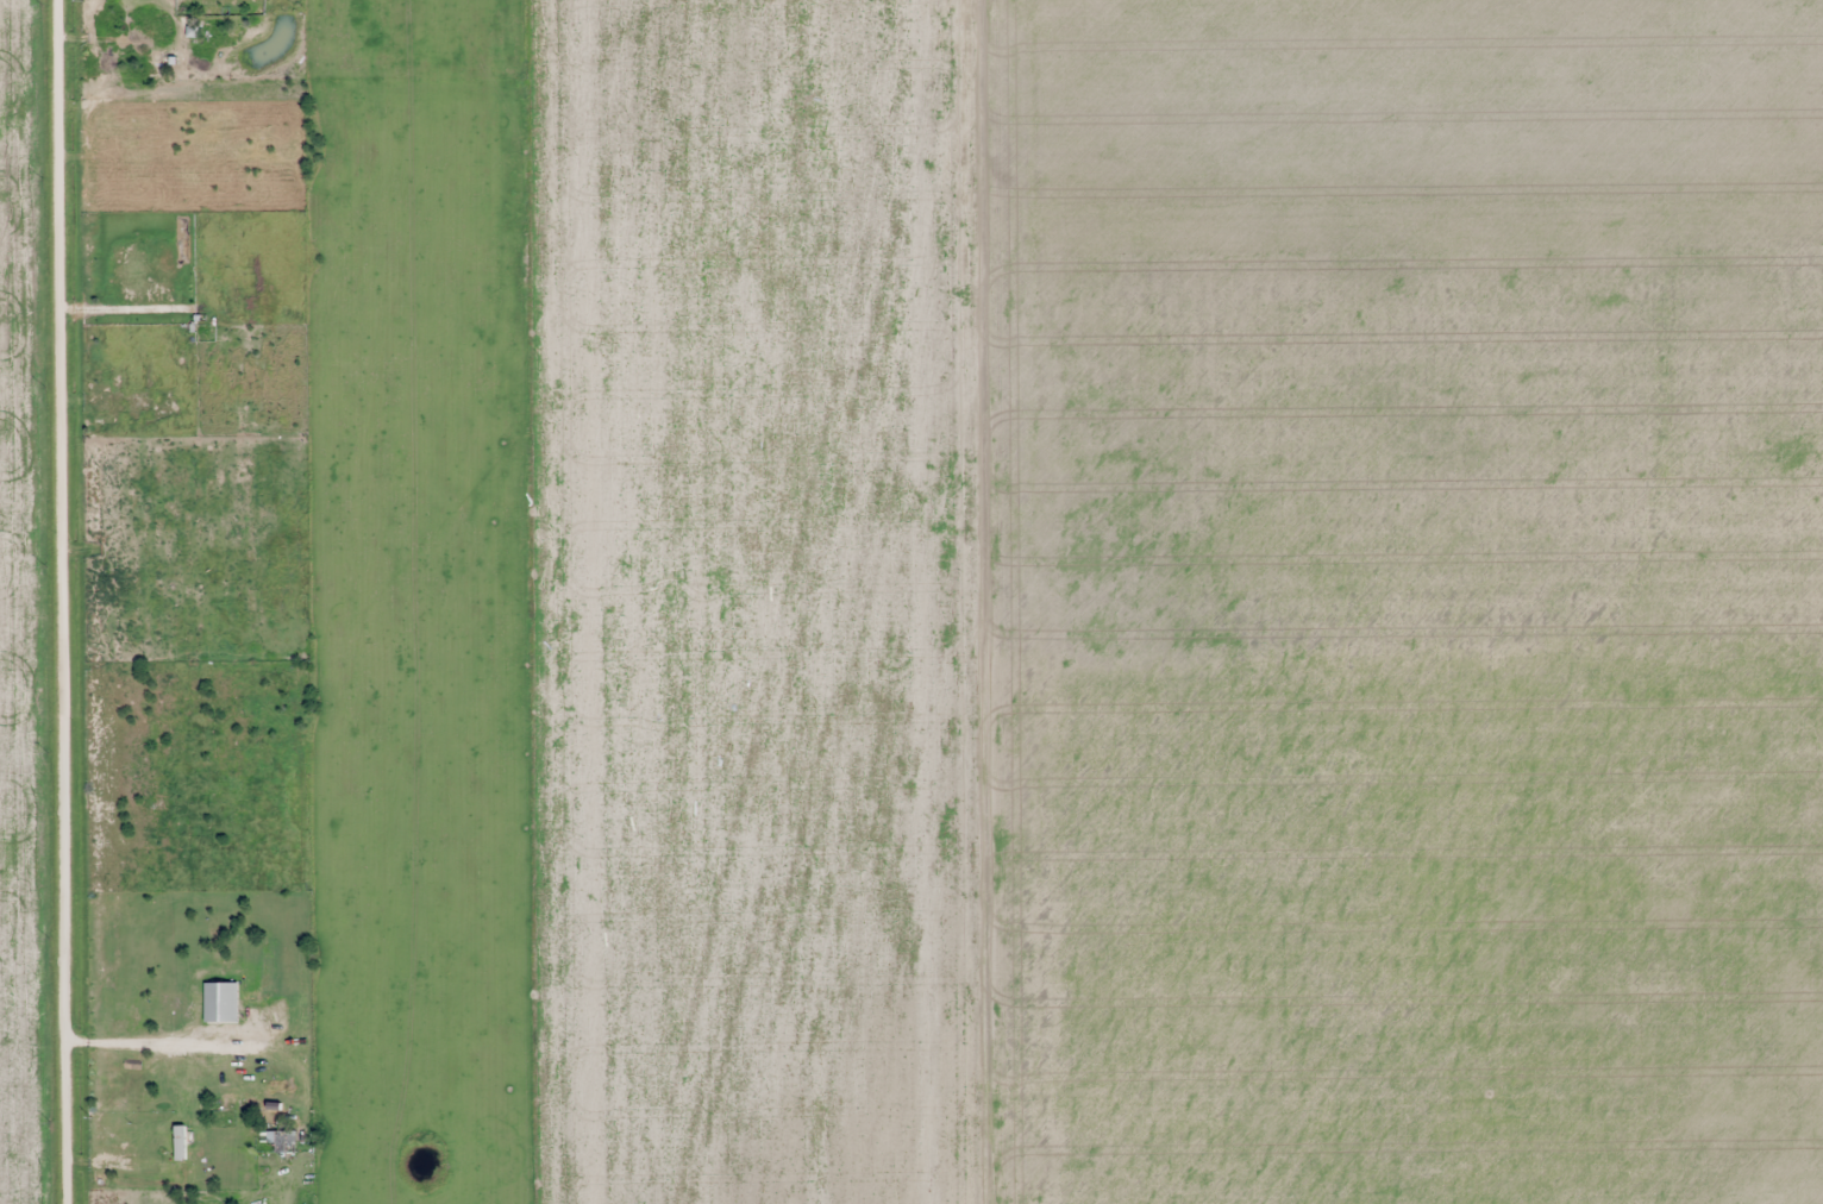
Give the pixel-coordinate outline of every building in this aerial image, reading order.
[(205,982),(205,1023),(238,1023),(238,982),(205,982)] [(296,1130),(267,1130),(267,1150),(296,1150),(296,1130)]
